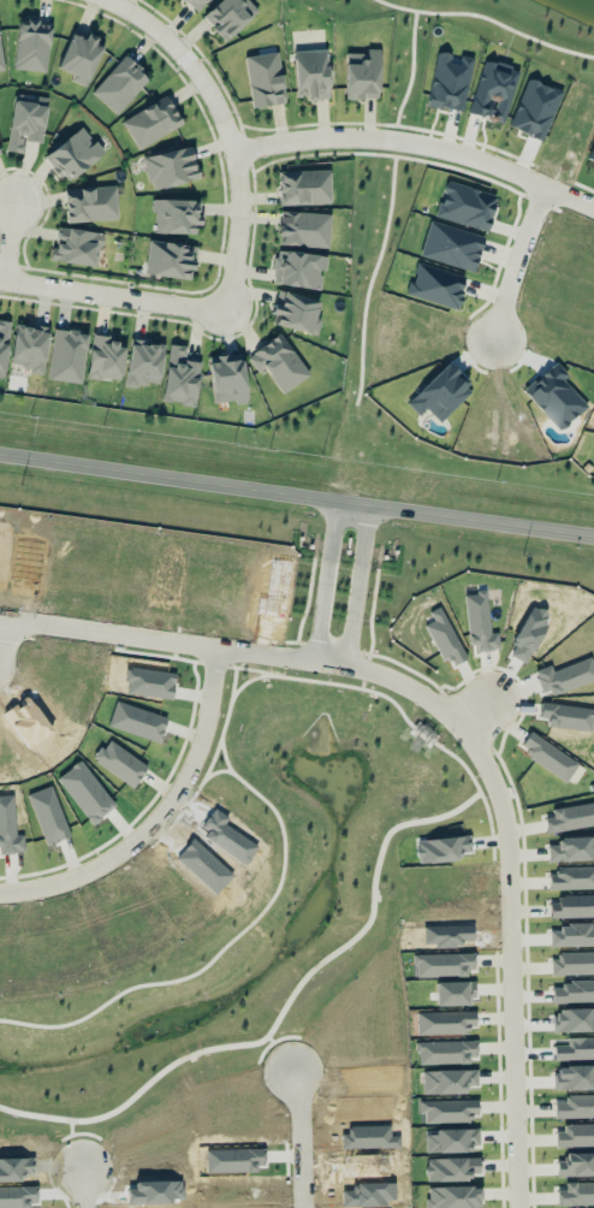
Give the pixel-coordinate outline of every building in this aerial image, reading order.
[(207,0),(185,0),(199,10),(207,0)] [(259,9),(251,0),(219,0),(203,15),(214,26),(212,28),(224,41),(259,9)] [(13,68),(45,72),(51,23),(19,19),(13,68)] [(94,44),(97,37),(73,27),(57,67),(72,73),(70,79),(85,86),(102,47),(94,44)] [(345,52),(344,97),(378,97),(379,48),(367,48),(367,53),(345,52)] [(293,50),(295,98),(328,98),(327,49),(293,50)] [(278,51),(245,56),(252,107),(285,102),(278,51)] [(426,105),(462,111),(472,57),(455,54),(436,51),(426,105)] [(115,113),(149,77),(124,55),(91,91),(115,113)] [(503,123),(519,69),(483,58),(467,112),(503,123)] [(508,128),(544,140),(561,90),(526,77),(508,128)] [(46,97),(13,93),(7,151),(22,152),(24,140),(42,141),(46,97)] [(138,149),(182,124),(166,95),(122,120),(138,149)] [(103,152),(81,125),(44,157),(66,183),(103,152)] [(197,180),(192,146),(144,155),(150,188),(197,180)] [(330,203),(329,169),(278,171),(279,204),(330,203)] [(435,216),(486,230),(497,195),(445,180),(435,216)] [(117,219),(115,186),(64,188),(65,221),(117,219)] [(199,200),(150,198),(150,212),(155,212),(154,232),(197,233),(198,215),(199,215),(199,200)] [(330,212),(280,211),(279,245),(329,246),(330,212)] [(484,236),(429,220),(419,256),(473,271),(484,236)] [(100,232),(57,227),(54,248),(51,248),(49,260),(96,265),(100,232)] [(196,246),(148,239),(143,272),(191,280),(196,246)] [(326,255),(276,249),(272,283),(319,288),(321,269),(325,269),(326,255)] [(466,277),(416,261),(406,294),(455,309),(466,277)] [(321,320),(314,318),(319,301),(280,289),(270,322),(316,335),(321,320)] [(0,320),(0,377),(3,378),(9,321),(0,320)] [(10,367),(43,370),(48,327),(14,324),(10,367)] [(47,378),(80,383),(87,333),(54,328),(47,378)] [(308,376),(283,333),(247,354),(258,373),(266,368),(280,393),(308,376)] [(86,376),(120,380),(124,347),(116,346),(117,338),(91,334),(86,376)] [(159,383),(163,343),(129,339),(125,386),(138,387),(138,381),(159,383)] [(200,361),(184,359),(186,345),(169,343),(162,401),(195,405),(200,361)] [(242,354),(208,358),(213,402),(235,400),(235,404),(246,403),(242,354)] [(562,381),(568,374),(553,360),(523,392),(561,430),(586,404),(562,381)] [(438,422),(473,391),(448,363),(406,401),(418,415),(426,408),(438,422)] [(469,644),(475,643),(476,651),(499,649),(497,632),(490,632),(485,590),(463,593),(469,644)] [(429,611),(433,619),(425,624),(448,667),(466,658),(439,606),(429,611)] [(590,656),(552,670),(550,664),(533,670),(543,697),(593,678),(593,666),(590,656)] [(578,763),(531,730),(518,748),(565,781),(578,763)] [(147,763),(105,740),(93,762),(135,785),(147,763)] [(544,816),(546,830),(593,825),(593,803),(551,807),(552,816),(544,816)] [(457,861),(457,852),(470,851),(470,836),(416,838),(416,862),(457,861)] [(548,868),(549,889),(593,888),(593,866),(548,868)] [(593,916),(593,895),(549,896),(549,917),(593,916)] [(557,958),(550,958),(551,974),(593,973),(593,950),(557,951),(557,958)] [(414,953),(414,975),(474,974),(474,952),(414,953)] [(416,1033),(475,1032),(474,1010),(416,1012),(416,1033)] [(476,1061),(476,1040),(416,1041),(417,1063),(476,1061)] [(422,1093),(477,1093),(477,1069),(422,1070),(422,1093)] [(593,1116),(593,1094),(566,1094),(566,1100),(555,1101),(555,1117),(593,1116)] [(477,1099),(419,1100),(419,1113),(424,1113),(424,1121),(477,1120),(477,1099)] [(555,1125),(555,1147),(593,1146),(593,1124),(555,1125)] [(565,1153),(565,1160),(556,1160),(556,1176),(593,1175),(593,1152),(565,1153)] [(426,1180),(468,1180),(468,1172),(479,1172),(479,1157),(425,1157),(426,1180)] [(559,1182),(559,1205),(593,1204),(593,1181),(559,1182)] [(426,1207),(479,1207),(479,1185),(426,1186),(426,1207)]
